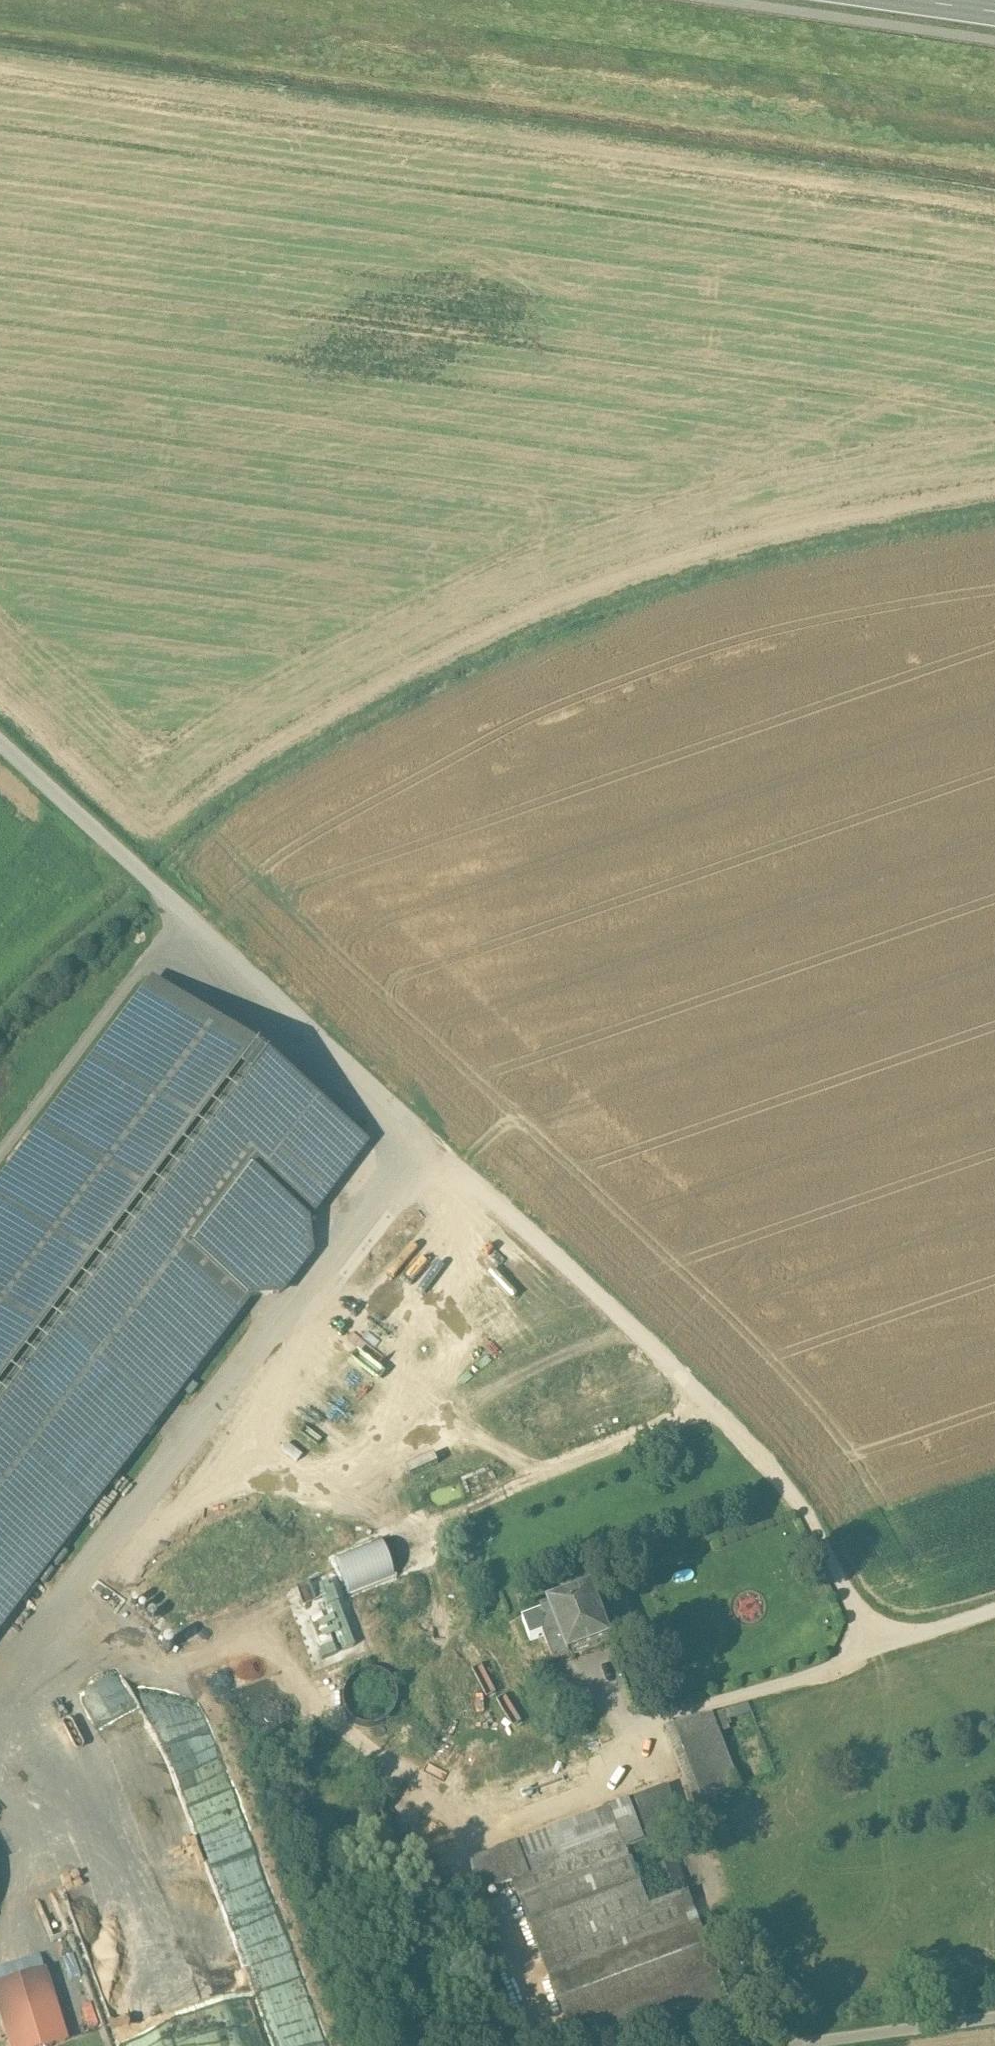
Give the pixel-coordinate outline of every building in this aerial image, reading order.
[(0,1185),(0,1626),(247,1299),(190,1257),(308,1102),(152,984),(0,1185)] [(308,1102),(190,1257),(247,1299),(278,1295),(309,1254),(305,1221),(363,1144),(308,1102)] [(380,1545),(334,1563),(348,1596),(393,1577),(380,1545)] [(353,1649),(329,1587),(320,1590),(317,1582),(296,1590),(304,1611),(322,1604),(329,1622),(323,1624),(320,1617),(309,1621),(321,1652),(318,1653),(322,1662),(336,1656),(330,1641),(336,1638),(342,1654),(353,1649)] [(468,1588),(463,1590),(465,1596),(471,1594),(468,1588)] [(591,1594),(549,1610),(550,1611),(559,1637),(569,1661),(611,1644),(591,1594)] [(544,1619),(524,1627),(532,1647),(545,1642),(559,1637),(550,1611),(542,1614),(544,1619)] [(559,1637),(545,1642),(548,1652),(554,1667),(569,1661),(559,1637)] [(394,1712),(396,1702),(394,1691),(388,1683),(379,1677),(369,1675),(358,1677),(350,1683),(344,1692),(342,1702),(344,1713),(350,1721),(359,1727),(369,1729),(379,1727),(388,1721),(394,1712)] [(733,1728),(730,1719),(751,1712),(748,1703),(715,1714),(721,1732),(733,1728)] [(713,1716),(667,1731),(695,1805),(740,1788),(713,1716)] [(669,1789),(630,1804),(644,1842),(683,1827),(669,1789)] [(630,1804),(611,1811),(620,1833),(626,1849),(644,1842),(630,1804)] [(611,1811),(517,1847),(526,1870),(620,1833),(611,1811)] [(620,1833),(526,1870),(529,1877),(513,1883),(569,2030),(719,1973),(689,1896),(650,1911),(626,1849),(620,1833)] [(517,1847),(468,1866),(480,1896),(513,1883),(529,1877),(526,1870),(517,1847)] [(675,1861),(659,1868),(668,1892),(685,1885),(675,1861)] [(0,1970),(0,2014),(10,2045),(56,2045),(65,2043),(39,1958),(0,1970)] [(569,2030),(575,2045),(595,2045),(727,1995),(719,1973),(569,2030)]
